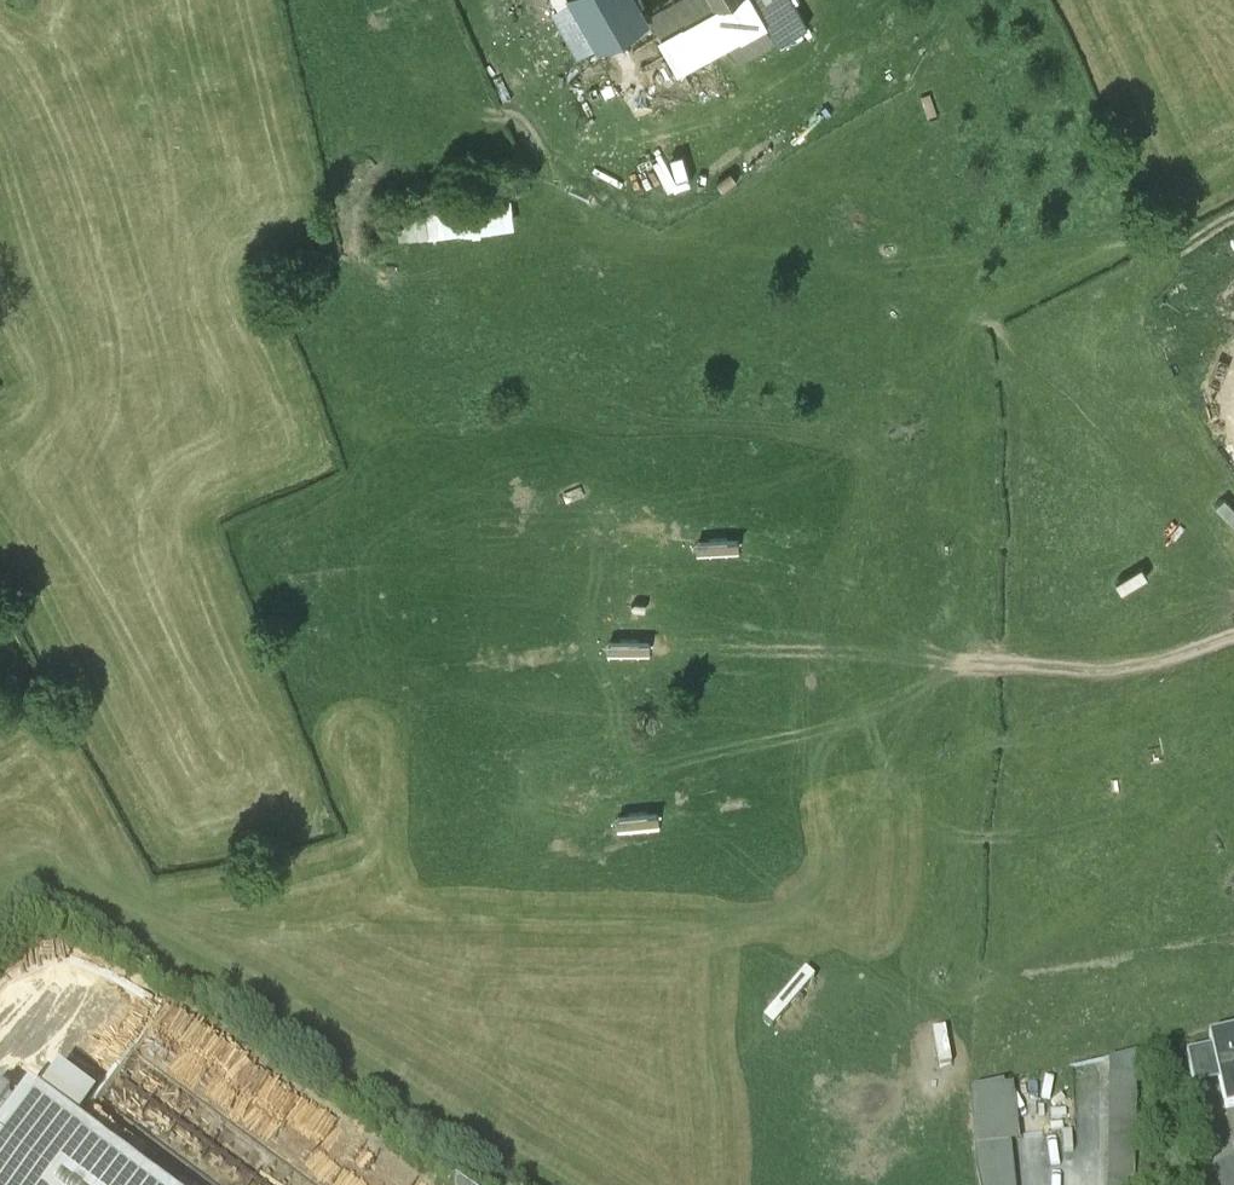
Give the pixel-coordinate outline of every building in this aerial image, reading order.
[(636,0),(575,0),(601,44),(646,18),(661,31),(684,17),(675,1),(674,0),(666,0),(643,13),(636,0)] [(764,17),(754,0),(714,0),(684,17),(661,31),(681,65),(730,37),(764,17)] [(675,1),(684,17),(714,0),(676,0),(675,1)] [(764,17),(771,28),(792,15),(784,0),(754,0),(764,17)] [(776,36),(771,28),(764,17),(730,37),(742,56),(776,36)] [(134,979),(88,1038),(96,1043),(96,1054),(73,1083),(95,1100),(111,1100),(130,1075),(129,1008),(135,1000),(145,1000),(145,1017),(160,999),(134,979)] [(1209,1039),(1211,1050),(1185,1056),(1194,1090),(1219,1084),(1226,1112),(1233,1110),(1233,1033),(1209,1039)] [(68,1140),(94,1104),(60,1078),(34,1114),(26,1109),(0,1144),(0,1184),(129,1184),(68,1140)] [(1009,1150),(1016,1149),(1009,1083),(972,1091),(977,1168),(980,1184),(1013,1184),(1009,1150)] [(1109,1090),(1108,1184),(1135,1184),(1136,1090),(1109,1090)]
